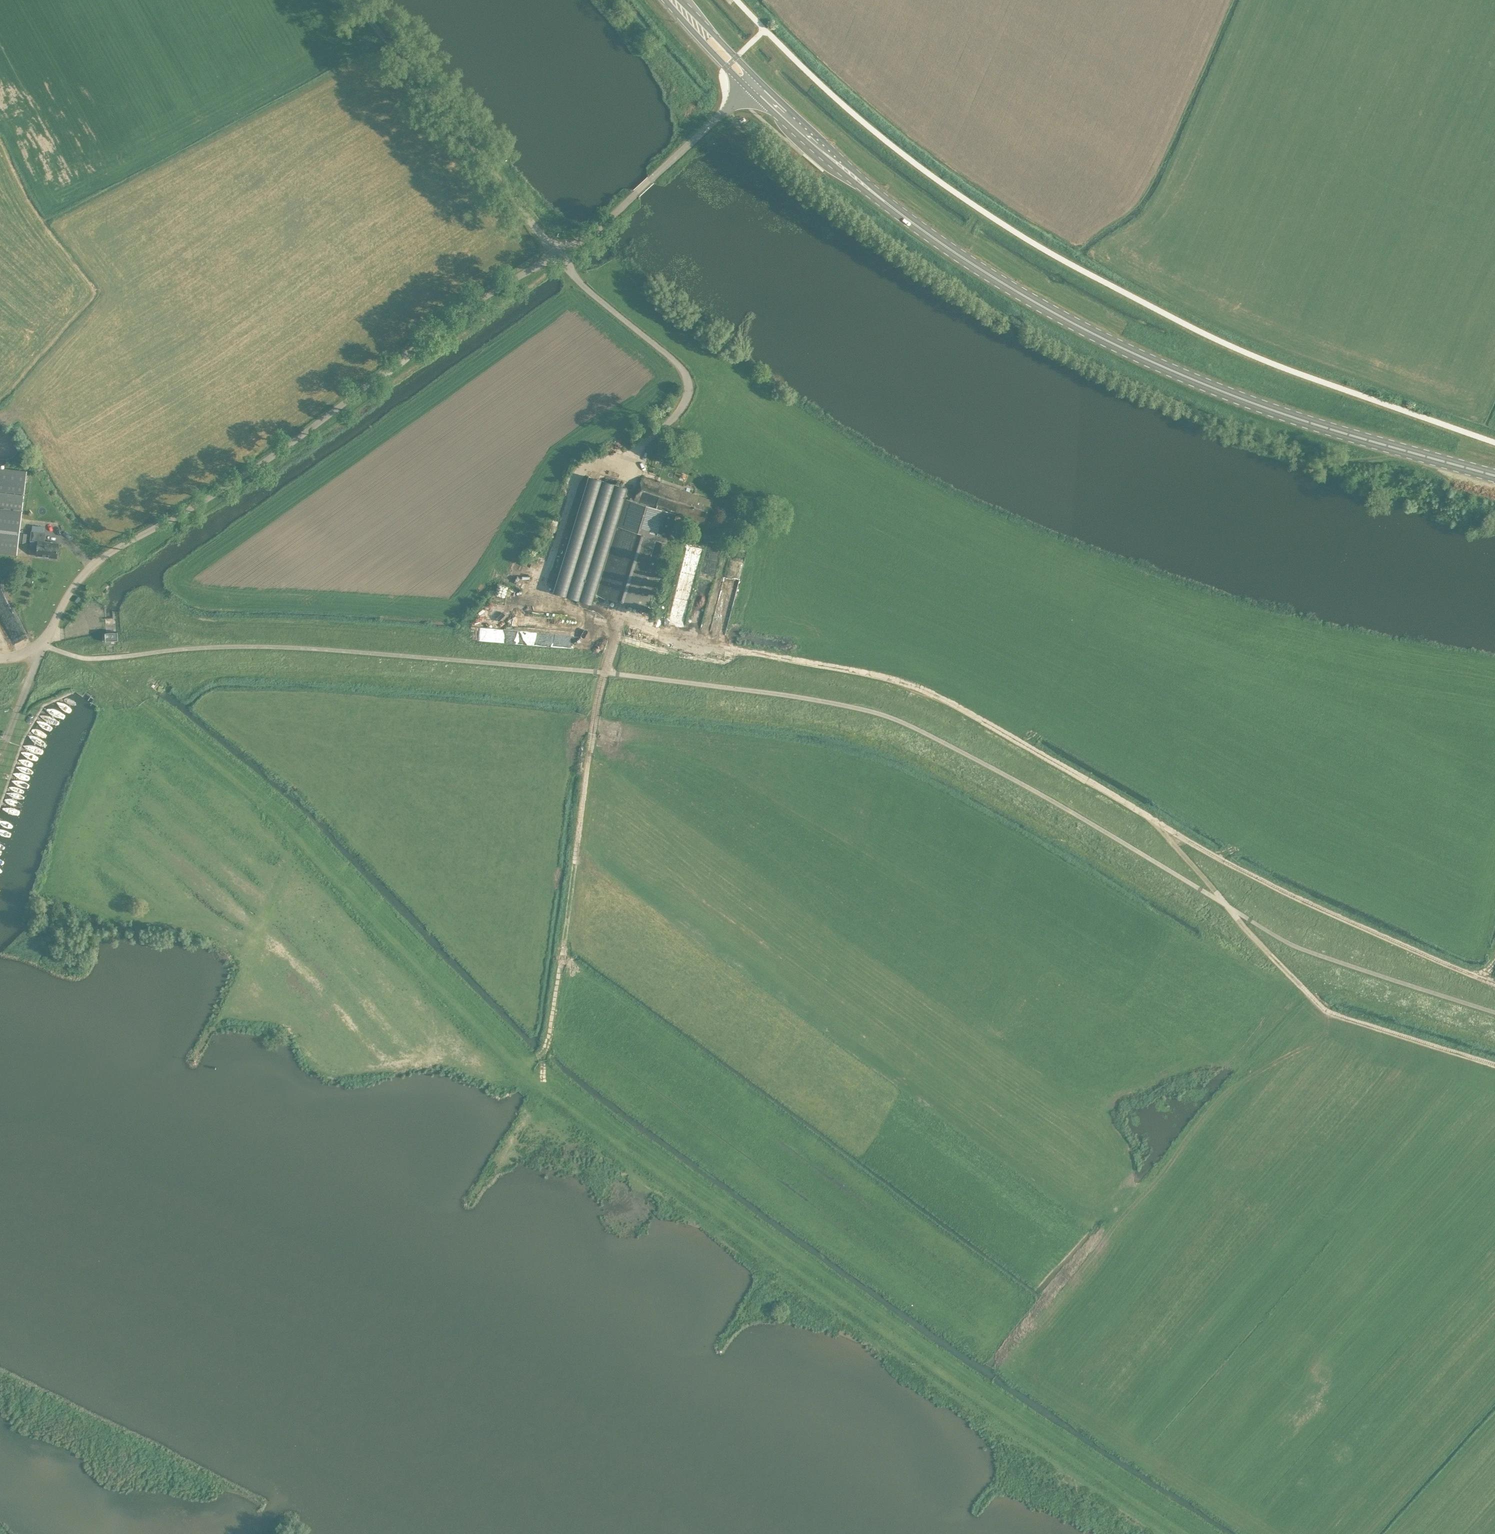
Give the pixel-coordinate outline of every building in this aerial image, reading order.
[(16,551),(26,470),(0,467),(0,549),(16,551)] [(595,593),(617,524),(615,523),(626,487),(587,475),(552,590),(591,602),(594,592),(595,593)] [(655,507),(625,497),(617,524),(595,593),(645,608),(675,513),(670,511),(670,510),(702,520),(709,498),(639,476),(632,498),(656,505),(655,507)] [(43,539),(44,531),(30,529),(29,538),(37,539),(35,554),(55,556),(57,541),(43,539)] [(491,632),(490,639),(546,641),(547,628),(536,628),(536,625),(507,624),(507,632),(491,632)] [(117,639),(116,630),(104,631),(104,640),(117,639)] [(521,1135),(523,1140),(532,1137),(530,1132),(521,1135)]
